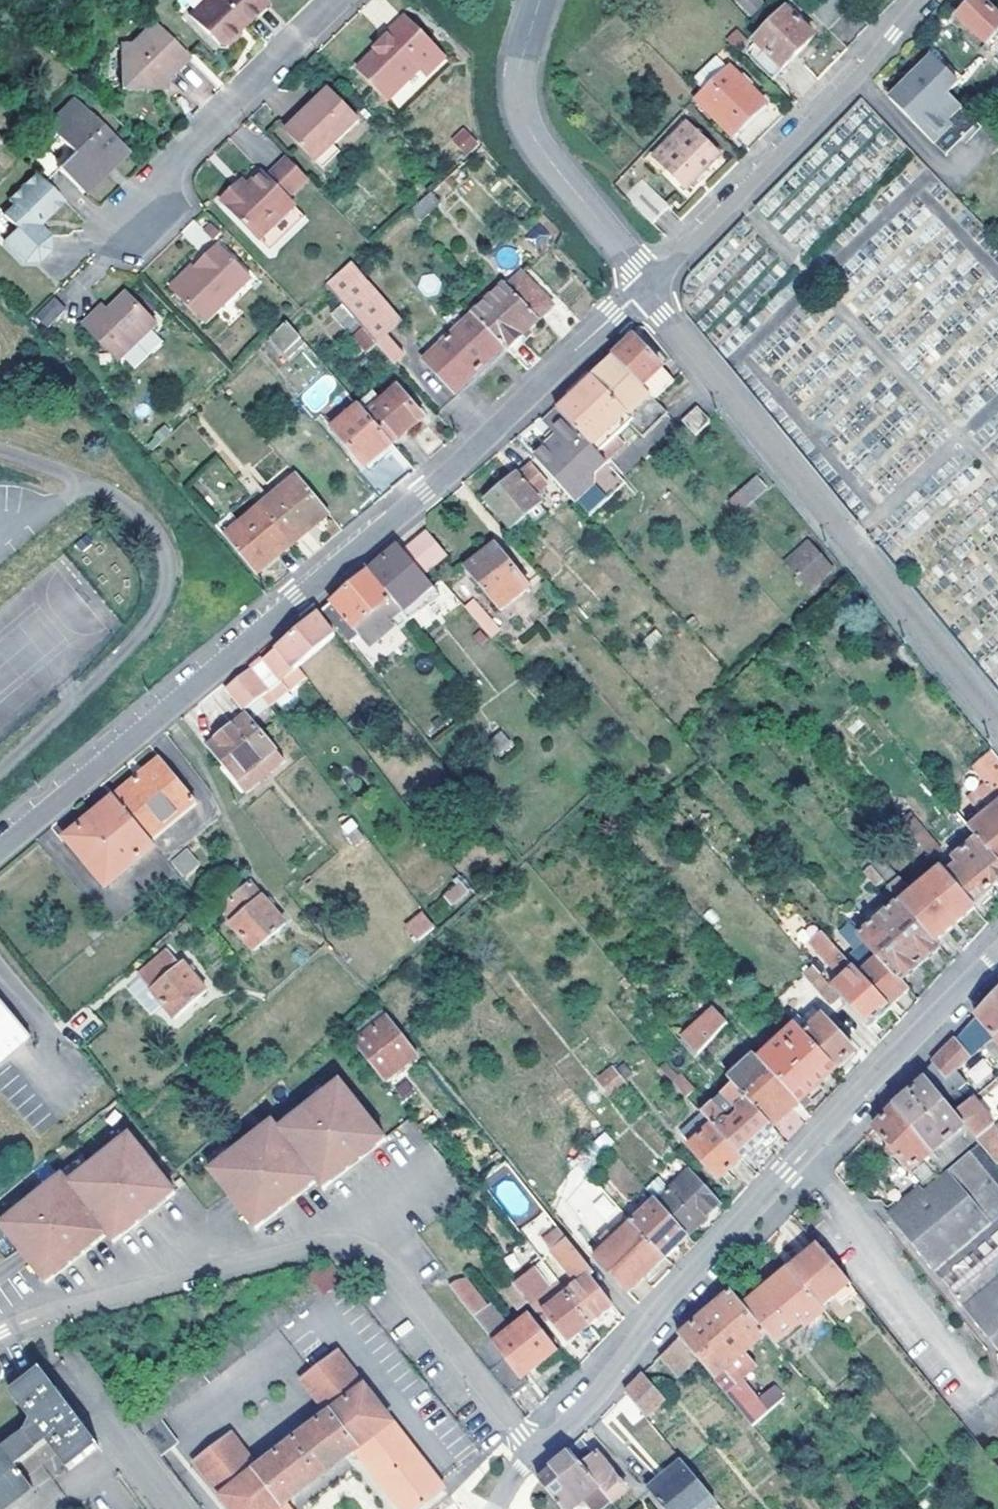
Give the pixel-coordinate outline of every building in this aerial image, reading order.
[(264,0),(204,0),(188,16),(215,45),(227,44),(237,34),(236,31),(245,21),(265,1),(264,0)] [(736,2),(750,16),(765,2),(763,0),(738,0),(736,2)] [(808,8),(832,31),(853,6),(847,0),(816,0),(808,8)] [(984,0),(976,0),(960,17),(987,44),(997,34),(997,15),(984,0)] [(270,5),(265,1),(245,21),(249,26),(270,5)] [(763,32),(756,40),(766,50),(756,60),(774,78),(816,37),(788,7),(763,32)] [(429,80),(439,71),(449,60),(406,16),(394,27),(385,35),(387,38),(357,68),(388,100),(418,70),(429,80)] [(187,58),(152,23),(128,47),(119,56),(121,93),(155,91),(166,80),(187,58)] [(120,46),(119,56),(128,47),(120,46)] [(961,83),(935,56),(919,72),(924,76),(915,85),(911,80),(892,99),(937,144),(956,125),(952,121),(964,109),(950,94),(961,83)] [(700,95),(696,99),(735,137),(768,105),(729,66),(700,95)] [(398,110),(429,80),(418,70),(388,100),(398,110)] [(919,72),(911,80),(915,85),(924,76),(919,72)] [(166,90),(166,80),(155,91),(166,90)] [(359,120),(327,88),(285,130),(317,162),(334,145),(359,120)] [(126,152),(74,101),(48,128),(74,156),(58,170),(83,195),(126,152)] [(956,125),(937,144),(949,157),(981,125),(964,109),(952,121),(956,125)] [(654,153),(666,166),(699,135),(687,122),(654,153)] [(450,139),(465,156),(479,143),(463,127),(450,139)] [(721,156),(699,135),(666,166),(689,188),(721,156)] [(340,153),(334,145),(317,162),(324,169),(340,153)] [(306,178),(286,157),(267,176),(261,170),(247,184),(240,192),(234,185),(218,201),(258,240),(294,205),(286,197),(306,178)] [(43,225),(63,203),(35,174),(8,201),(15,209),(3,219),(17,234),(6,243),(24,262),(39,263),(52,252),(50,239),(42,233),(38,232),(39,223),(43,225)] [(241,178),(234,185),(240,192),(247,184),(241,178)] [(643,180),(626,196),(654,223),(670,206),(643,180)] [(434,192),(413,210),(422,220),(444,203),(434,192)] [(306,217),(294,205),(258,240),(270,252),(306,217)] [(184,233),(198,248),(209,238),(196,223),(184,233)] [(252,283),(218,249),(196,272),(198,274),(176,297),(208,328),(252,283)] [(364,327),(377,342),(401,320),(352,263),(328,283),(364,327)] [(172,293),(176,297),(198,274),(196,272),(194,270),(172,293)] [(507,283),(475,313),(507,347),(510,350),(556,306),(539,289),(523,274),(510,286),(507,283)] [(103,324),(96,318),(83,331),(119,368),(159,328),(129,297),(111,317),(103,324)] [(341,304),(330,313),(347,334),(358,324),(341,304)] [(66,305),(48,322),(59,333),(77,315),(66,305)] [(105,310),(96,318),(103,324),(111,317),(105,310)] [(507,347),(475,313),(474,319),(429,360),(459,391),(507,347)] [(304,338),(289,320),(272,335),(288,351),(304,338)] [(370,351),(379,344),(377,342),(364,327),(356,335),(370,351)] [(659,397),(676,381),(636,338),(625,348),(615,357),(654,401),(658,398),(659,397)] [(594,377),(635,421),(647,409),(654,401),(615,357),(602,368),(593,376),(594,377)] [(600,454),(619,436),(632,424),(635,421),(594,377),(582,389),(560,410),(600,454)] [(399,388),(369,413),(395,444),(425,418),(399,388)] [(654,401),(647,409),(660,424),(672,413),(659,397),(658,398),(654,401)] [(369,413),(363,406),(337,430),(368,467),(395,444),(369,413)] [(632,424),(644,438),(660,424),(647,409),(635,421),(632,424)] [(537,458),(565,488),(578,503),(594,488),(596,475),(609,464),(600,454),(560,410),(546,422),(554,431),(560,437),(553,443),(537,458)] [(696,436),(710,424),(698,410),(684,422),(696,436)] [(548,438),(553,443),(560,437),(554,431),(548,438)] [(628,445),(619,436),(600,454),(609,464),(628,445)] [(487,499),(511,529),(558,494),(532,462),(520,472),(487,499)] [(298,473),(262,505),(294,544),(332,513),(298,473)] [(756,479),(731,502),(743,515),(768,493),(756,479)] [(294,544),(262,505),(225,536),(258,574),(294,544)] [(429,532),(405,551),(424,574),(447,555),(429,532)] [(531,587),(496,544),(469,567),(504,610),(531,587)] [(373,575),(402,609),(419,598),(434,587),(424,574),(405,551),(401,547),(389,557),(372,571),(373,575)] [(813,550),(791,568),(799,576),(819,558),(813,550)] [(819,558),(799,576),(809,589),(830,571),(819,558)] [(373,575),(372,571),(344,595),(327,609),(342,627),(344,626),(356,641),(365,635),(392,616),(402,609),(373,575)] [(419,598),(402,609),(411,620),(428,608),(419,598)] [(476,600),(467,608),(493,638),(502,631),(476,600)] [(270,691),(297,669),(301,665),(338,634),(322,614),(254,670),(231,689),(247,710),(264,696),(270,691)] [(392,616),(365,635),(373,647),(400,628),(392,616)] [(287,763),(249,715),(211,747),(249,793),(287,763)] [(499,757),(514,745),(501,730),(487,742),(499,757)] [(973,767),(987,783),(953,811),(977,839),(997,864),(997,759),(992,751),(973,767)] [(162,761),(117,800),(151,840),(196,801),(162,761)] [(151,840),(117,800),(69,841),(110,886),(157,847),(151,840)] [(900,821),(927,853),(937,846),(909,814),(900,821)] [(977,839),(956,858),(960,864),(946,876),(971,906),(997,883),(997,864),(977,839)] [(170,858),(180,877),(200,867),(190,848),(170,858)] [(877,853),(867,862),(871,868),(883,883),(889,888),(899,879),(877,853)] [(883,883),(871,868),(866,873),(878,887),(883,883)] [(935,942),(973,909),(971,906),(946,876),(941,870),(912,894),(899,879),(889,888),(899,901),(935,942)] [(459,880),(442,895),(453,907),(469,892),(459,880)] [(253,885),(227,907),(237,923),(233,925),(256,950),(287,924),(253,885)] [(935,942),(899,901),(879,918),(920,965),(940,948),(935,942)] [(416,941),(435,927),(422,910),(403,924),(416,941)] [(901,981),(920,965),(879,918),(861,934),(880,957),(901,981)] [(848,922),(838,931),(855,950),(865,941),(848,922)] [(869,1030),(892,1011),(889,1007),(860,975),(840,952),(831,941),(824,934),(815,944),(843,978),(832,987),(869,1030)] [(831,941),(840,952),(848,944),(840,934),(831,941)] [(208,992),(182,961),(177,965),(169,955),(142,977),(144,982),(130,991),(146,1009),(154,1003),(159,1009),(165,1004),(177,1018),(208,992)] [(901,981),(880,957),(860,975),(889,1007),(909,990),(901,981)] [(821,975),(814,966),(805,973),(813,982),(821,975)] [(32,1034),(0,994),(0,1059),(32,1034)] [(993,1001),(956,1040),(971,1058),(996,1038),(997,1036),(997,996),(993,1001)] [(701,1052),(724,1025),(725,1024),(709,1010),(682,1041),(697,1056),(701,1052)] [(798,1015),(790,1021),(794,1026),(834,1070),(854,1053),(823,1017),(817,1022),(809,1012),(801,1019),(798,1015)] [(355,1045),(385,1083),(420,1056),(390,1017),(355,1045)] [(834,1070),(794,1026),(757,1060),(798,1103),(834,1070)] [(957,1070),(971,1058),(956,1040),(933,1064),(946,1079),(957,1070)] [(771,1128),(798,1103),(757,1060),(754,1057),(728,1081),(732,1086),(771,1128)] [(982,1059),(966,1073),(978,1087),(994,1073),(982,1059)] [(923,1073),(928,1080),(945,1101),(968,1083),(957,1070),(946,1079),(933,1064),(923,1073)] [(632,1089),(623,1077),(619,1073),(603,1086),(616,1102),(632,1089)] [(679,1077),(672,1082),(686,1098),(694,1090),(679,1077)] [(895,1107),(942,1165),(976,1140),(955,1112),(945,1101),(928,1080),(904,1100),(895,1107)] [(258,1229),(286,1207),(319,1180),(325,1189),(386,1141),(341,1083),(279,1132),(273,1124),(241,1149),(212,1173),(258,1229)] [(702,1116),(742,1158),(760,1144),(766,1150),(780,1138),(771,1128),(732,1086),(722,1093),(735,1107),(737,1115),(731,1121),(723,1119),(711,1104),(701,1113),(702,1116)] [(974,1098),(955,1112),(976,1140),(995,1124),(974,1098)] [(890,1112),(874,1128),(889,1144),(897,1154),(920,1183),(942,1165),(895,1107),(890,1112)] [(718,1180),(742,1158),(702,1116),(680,1134),(692,1145),(688,1147),(718,1180)] [(976,1140),(996,1163),(997,1162),(997,1121),(995,1124),(976,1140)] [(179,1196),(166,1180),(131,1136),(68,1187),(63,1181),(3,1229),(45,1282),(49,1287),(80,1263),(111,1239),(117,1245),(150,1219),(179,1196)] [(976,1140),(942,1165),(947,1172),(890,1217),(997,1352),(997,1166),(996,1163),(976,1140)] [(506,1161),(480,1181),(542,1262),(554,1254),(577,1286),(566,1295),(589,1325),(613,1306),(593,1282),(585,1260),(506,1161)] [(706,1218),(720,1204),(691,1172),(658,1204),(688,1236),(706,1218)] [(654,1200),(630,1225),(664,1258),(677,1246),(686,1237),(688,1236),(658,1204),(654,1200)] [(664,1258),(630,1225),(595,1259),(628,1293),(664,1258)] [(822,1306),(850,1284),(819,1246),(791,1268),(822,1306)] [(517,1284),(530,1302),(551,1284),(538,1267),(517,1284)] [(822,1306),(791,1268),(745,1306),(767,1335),(775,1344),(803,1321),(807,1325),(825,1310),(822,1306)] [(520,1307),(530,1302),(517,1284),(516,1281),(506,1288),(520,1307)] [(490,1338),(473,1350),(510,1399),(529,1383),(524,1376),(557,1351),(531,1315),(509,1331),(490,1306),(487,1308),(469,1283),(455,1293),(490,1338)] [(511,1316),(520,1307),(506,1288),(496,1295),(511,1316)] [(745,1306),(732,1291),(726,1296),(685,1331),(679,1336),(699,1360),(716,1379),(747,1418),(753,1412),(747,1406),(758,1397),(731,1365),(767,1335),(745,1306)] [(589,1325),(566,1295),(544,1312),(568,1342),(589,1325)] [(678,1377),(699,1360),(679,1336),(661,1356),(678,1377)] [(286,1504),(355,1449),(402,1508),(417,1508),(444,1489),(337,1353),(303,1380),(328,1414),(256,1469),(230,1435),(195,1462),(231,1508),(290,1508),(286,1504)] [(44,1366),(14,1389),(35,1416),(29,1433),(8,1448),(0,1437),(0,1508),(4,1508),(34,1488),(36,1490),(38,1488),(31,1477),(21,1464),(54,1441),(63,1454),(71,1464),(69,1465),(73,1469),(103,1446),(44,1366)] [(666,1401),(644,1374),(627,1391),(648,1415),(666,1401)] [(144,1401),(126,1414),(159,1457),(177,1445),(159,1421),(144,1401)] [(570,1450),(613,1502),(629,1490),(598,1452),(594,1455),(581,1439),(570,1450)] [(31,1477),(63,1454),(54,1441),(21,1464),(31,1477)] [(570,1450),(567,1451),(570,1454),(552,1468),(554,1471),(543,1481),(565,1508),(606,1508),(613,1502),(570,1450)] [(718,1499),(684,1459),(648,1488),(665,1508),(706,1508),(718,1499)]
